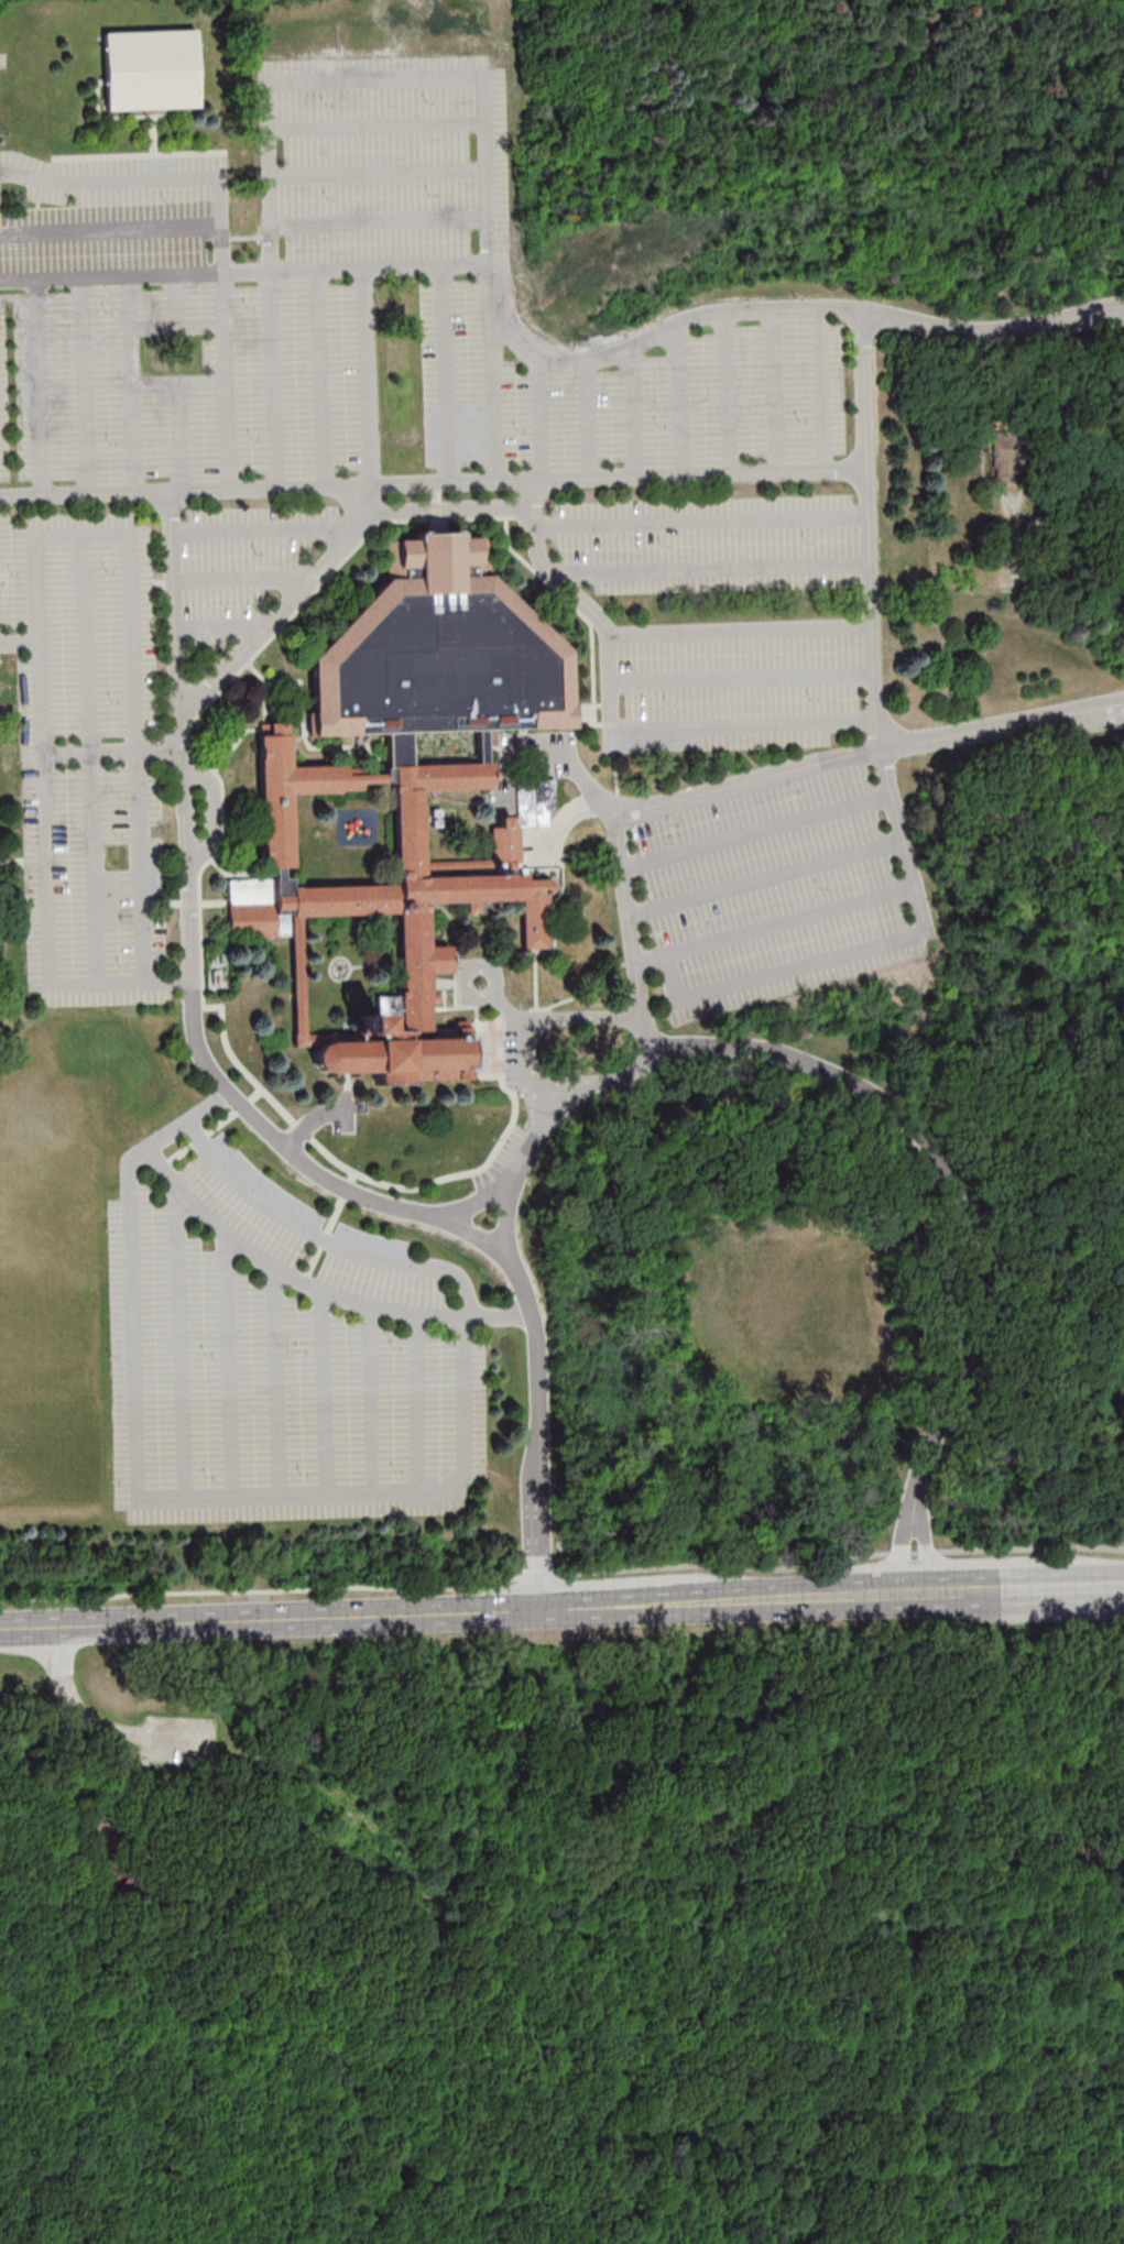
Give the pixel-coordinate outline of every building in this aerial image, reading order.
[(105,35),(198,31),(201,109),(164,111),(164,116),(144,117),(144,112),(108,113),(105,35)] [(260,738),(270,737),(270,725),(285,725),(286,737),(291,737),(292,768),(363,766),(363,777),(388,776),(386,734),(301,737),(299,715),(312,715),(310,661),(388,582),(386,544),(415,543),(414,537),(459,536),(459,541),(488,540),(490,579),(569,653),(571,705),(576,704),(577,729),(485,732),(487,765),(492,765),(493,791),(424,793),(426,864),(492,862),(491,831),(499,830),(499,820),(519,819),(517,792),(532,791),(532,782),(554,781),(555,812),(547,812),(548,829),(521,830),(523,877),(525,877),(526,882),(557,880),(557,894),(550,894),(550,904),(546,904),(548,950),(524,951),(522,902),(480,904),(480,915),(467,916),(467,905),(428,906),(429,949),(451,948),(452,975),(430,976),(432,997),(441,997),(443,1005),(432,1005),(433,1031),(456,1030),(456,1024),(468,1024),(469,1047),(481,1046),(481,1064),(470,1064),(470,1080),(412,1082),(412,1085),(375,1086),(374,1074),(359,1074),(359,1079),(352,1079),(352,1075),(335,1075),(336,1080),(329,1080),(328,1075),(319,1074),(313,1065),(313,1055),(319,1047),(308,1048),(308,1050),(295,1051),(291,939),(231,941),(229,883),(276,882),(276,872),(264,872),(260,738)]
